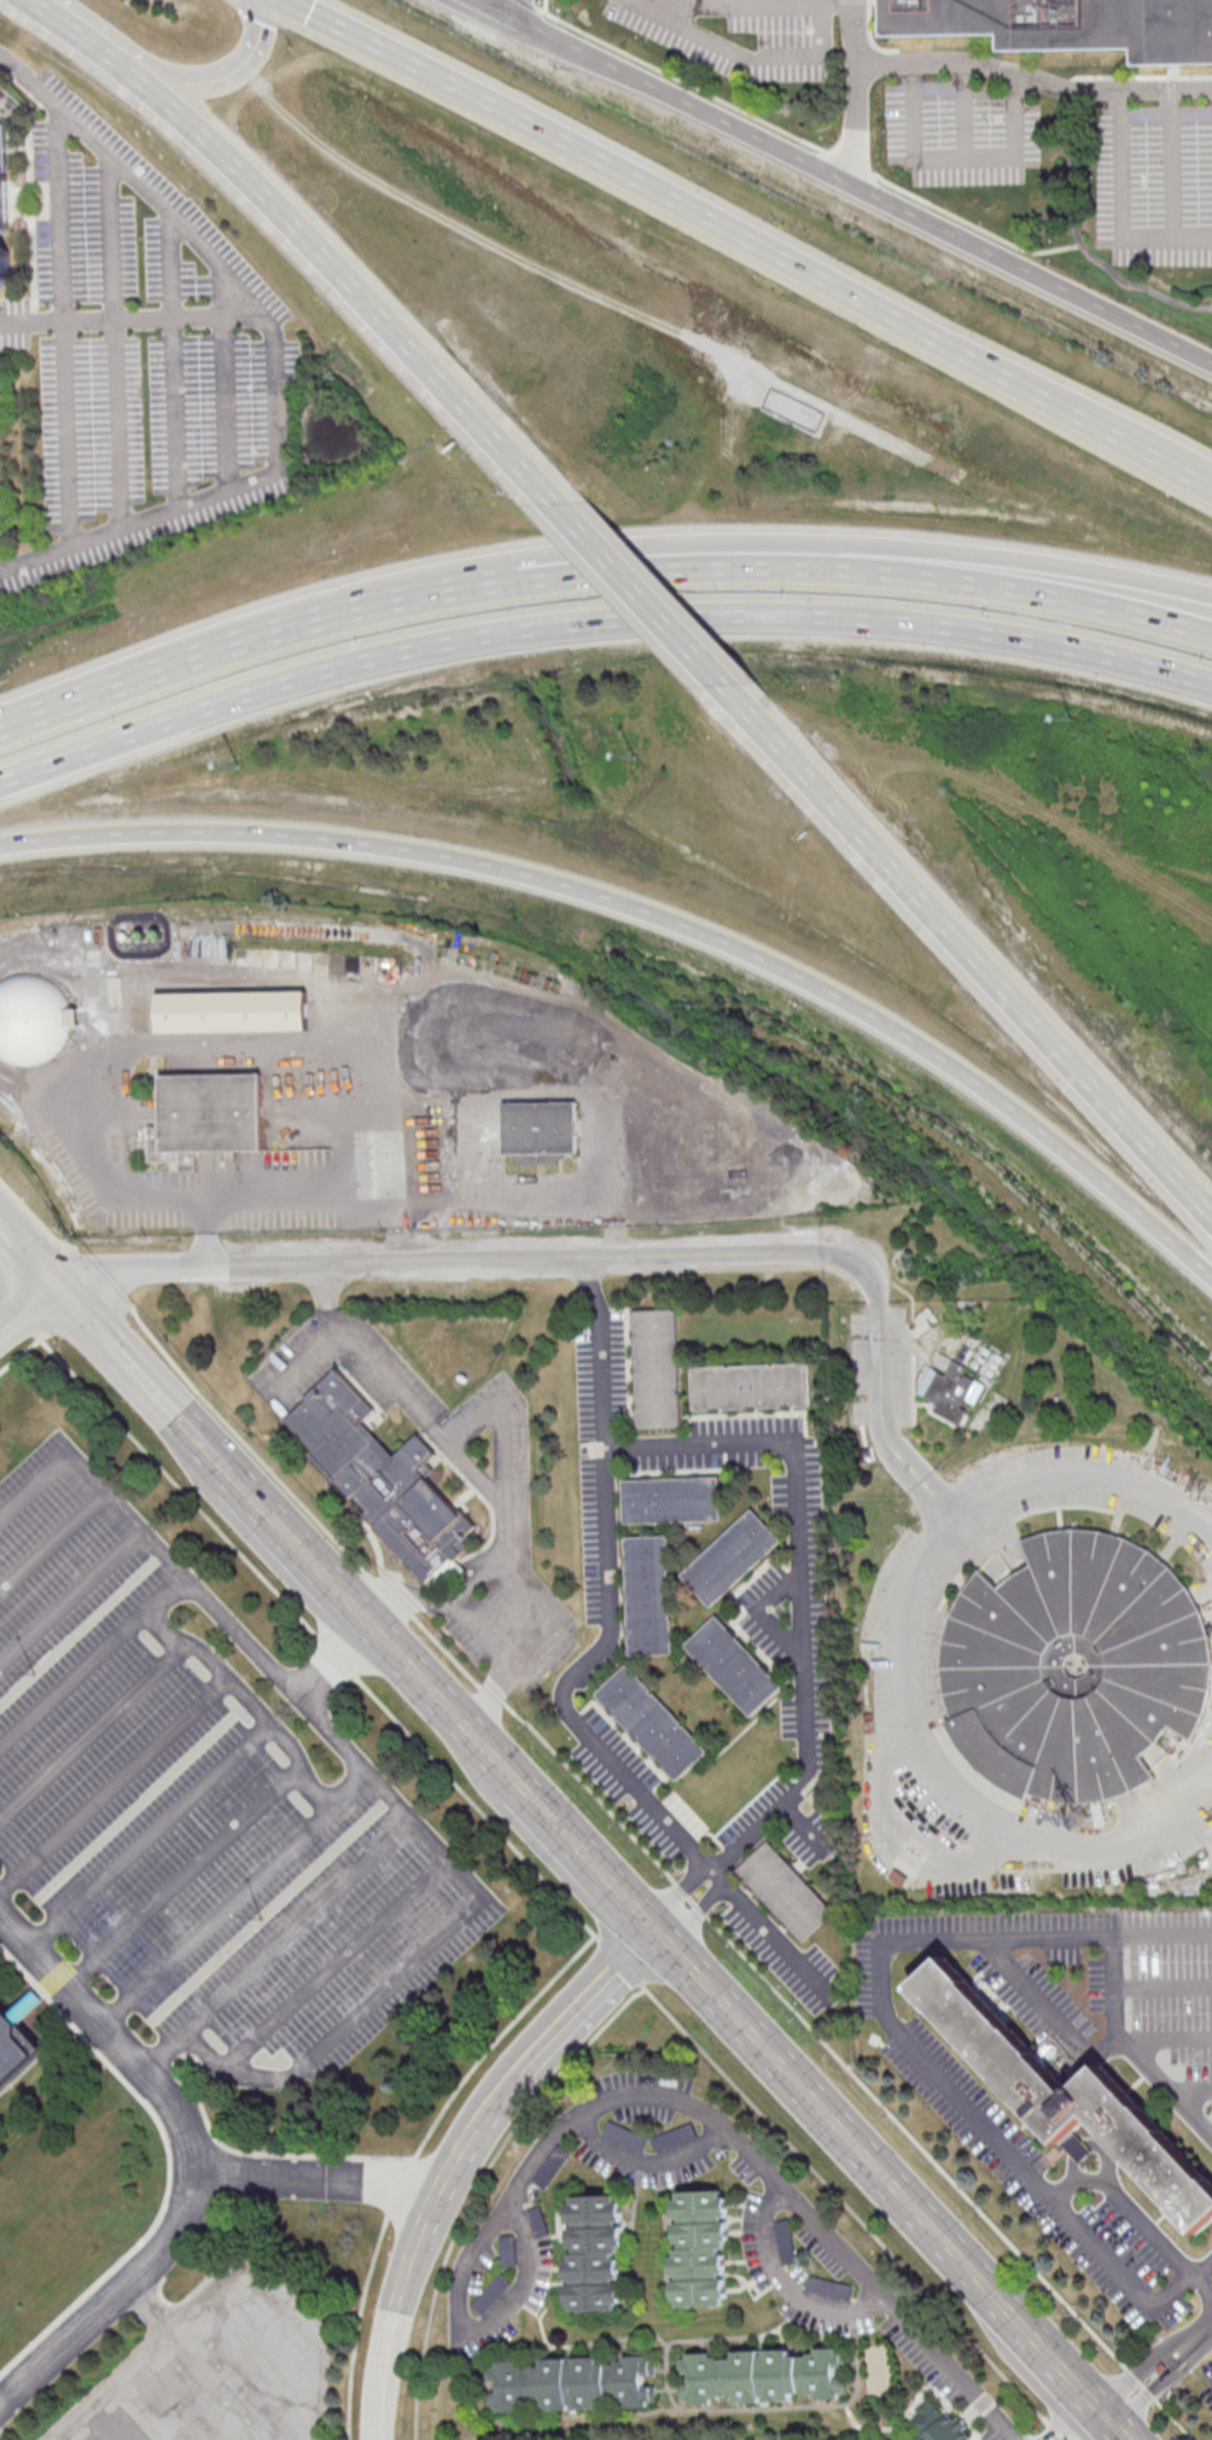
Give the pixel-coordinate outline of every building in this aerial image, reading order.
[(887,35),(1004,34),(1004,51),(1138,48),(1138,65),(1185,64),(1211,63),(1211,0),(887,0),(887,35)] [(10,227),(0,237),(0,122),(5,127),(6,175),(10,227)] [(10,275),(0,285),(0,241),(10,250),(10,275)] [(10,1065),(0,1059),(0,983),(6,979),(23,976),(41,978),(57,988),(66,1002),(69,1012),(78,1011),(80,1027),(70,1027),(69,1037),(59,1053),(45,1064),(27,1067),(10,1065)] [(156,992),(308,990),(309,1027),(157,1031),(156,992)] [(161,1072),(263,1071),(263,1149),(162,1151),(161,1072)] [(505,1103),(578,1102),(579,1154),(506,1155),(505,1103)] [(637,1312),(681,1311),(683,1431),(640,1432),(637,1312)] [(937,1411),(936,1410),(938,1404),(926,1398),(939,1373),(948,1378),(956,1362),(969,1368),(965,1378),(966,1379),(968,1375),(979,1381),(977,1386),(985,1391),(979,1404),(968,1398),(962,1409),(969,1411),(961,1426),(936,1413),(937,1411)] [(695,1369),(814,1364),(815,1408),(697,1413),(695,1369)] [(287,1422),(310,1403),(307,1398),(339,1369),(377,1411),(365,1422),(396,1458),(420,1437),(437,1456),(429,1464),(436,1472),(429,1478),(460,1514),(464,1512),(478,1528),(464,1541),(471,1548),(456,1561),(467,1573),(438,1598),(311,1456),(315,1452),(287,1422)] [(624,1481),(722,1478),(723,1521),(627,1525),(624,1481)] [(754,1512),(783,1542),(711,1609),(682,1578),(754,1512)] [(1107,1800),(1132,1793),(1156,1780),(1141,1758),(1156,1743),(1171,1728),(1193,1741),(1205,1718),(1211,1691),(1211,1648),(1211,1638),(1204,1614),(1190,1590),(1173,1570),(1152,1553),(1129,1541),(1102,1532),(1077,1531),(1050,1533),(1025,1543),(1032,1567),(1015,1578),(1000,1591),(980,1573),(965,1592),(951,1617),(945,1643),(942,1670),(945,1696),(954,1722),(946,1724),(960,1749),(980,1771),(1001,1788),(1025,1800),(1027,1794),(1054,1801),(1080,1804),(1107,1800)] [(625,1539),(630,1656),(677,1655),(674,1538),(625,1539)] [(687,1649),(719,1619),(789,1696),(757,1726),(687,1649)] [(598,1695),(631,1667),(710,1761),(676,1789),(598,1695)] [(742,1873),(774,1846),(838,1920),(806,1946),(742,1873)] [(1108,2068),(1211,2181),(1211,2233),(1202,2242),(1092,2121),(1062,2149),(915,1990),(948,1958),(1076,2098),(1108,2068)] [(43,2050),(0,2091),(0,2004),(43,2050)] [(676,2192),(726,2191),(726,2305),(674,2306),(676,2192)] [(569,2194),(624,2194),(623,2311),(570,2312),(569,2194)] [(515,2235),(500,2235),(502,2265),(516,2265),(515,2235)] [(680,2354),(682,2400),(855,2398),(852,2349),(762,2352),(680,2354)] [(490,2362),(653,2357),(658,2403),(491,2410),(490,2362)] [(918,2436),(916,2439),(970,2439),(964,2429),(968,2425),(957,2416),(953,2419),(926,2397),(908,2420),(918,2436)]
